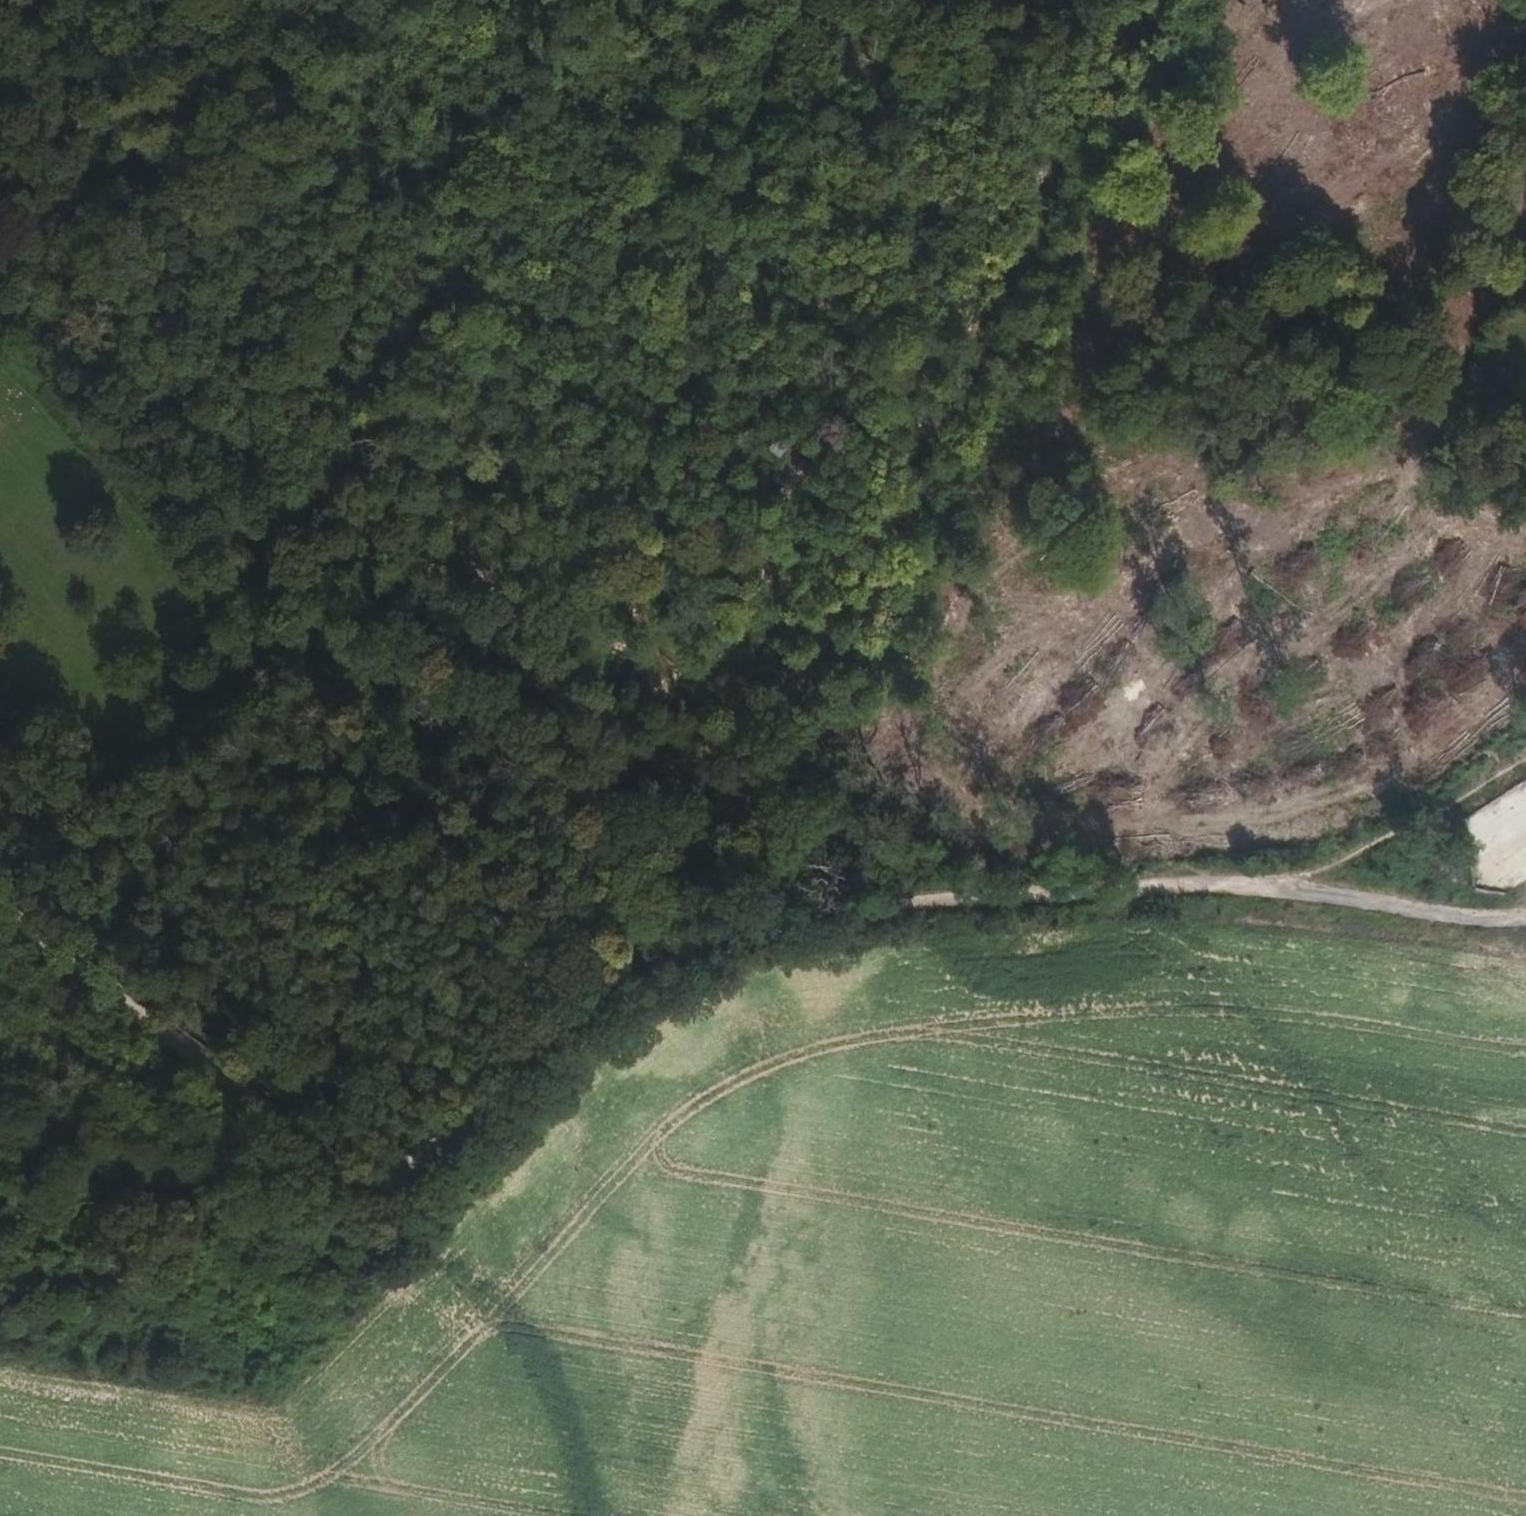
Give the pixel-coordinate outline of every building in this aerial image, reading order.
[(1525,876),(1525,784),(1461,820),(1500,891),(1525,876)]
